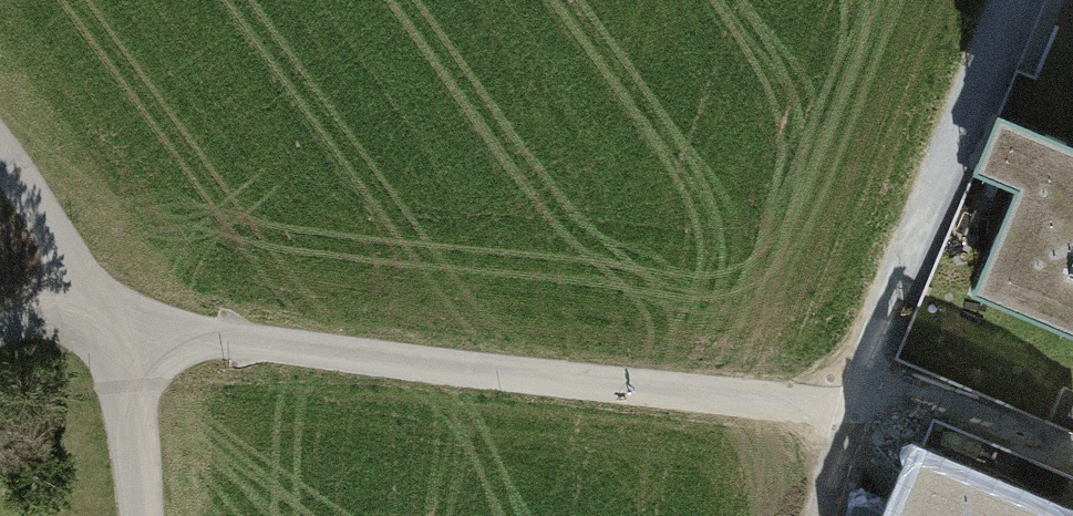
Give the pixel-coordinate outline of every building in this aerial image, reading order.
[(995,116),(970,178),(1009,194),(968,297),(1072,339),(1072,147),(995,116)] [(919,454),(893,515),(1066,515),(919,454)]
